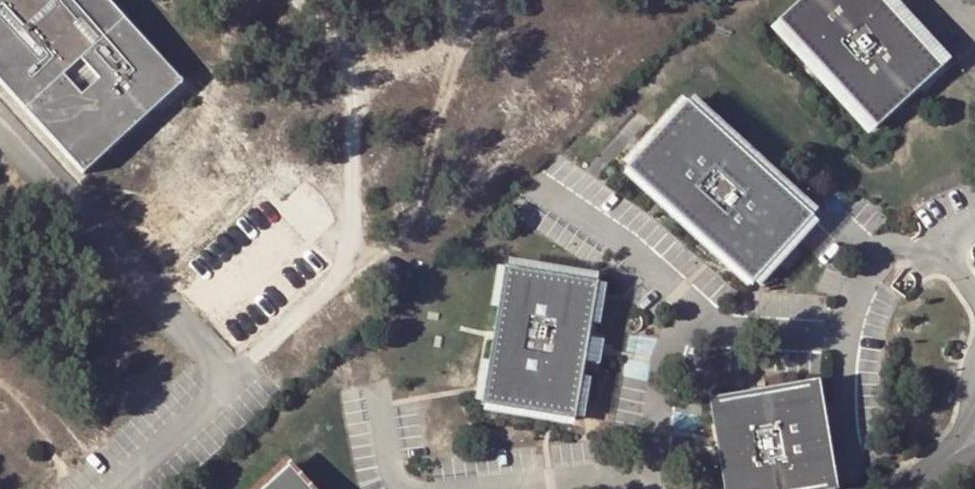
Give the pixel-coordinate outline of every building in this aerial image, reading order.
[(86,183),(185,92),(98,0),(0,0),(0,90),(86,183)] [(779,21),(873,126),(938,68),(877,0),(802,0),(779,21)] [(683,99),(622,162),(747,281),(809,218),(683,99)] [(600,281),(508,261),(482,405),(574,425),(600,281)] [(707,404),(726,488),(795,488),(830,483),(809,387),(707,404)] [(260,488),(324,488),(295,457),(260,488)]
